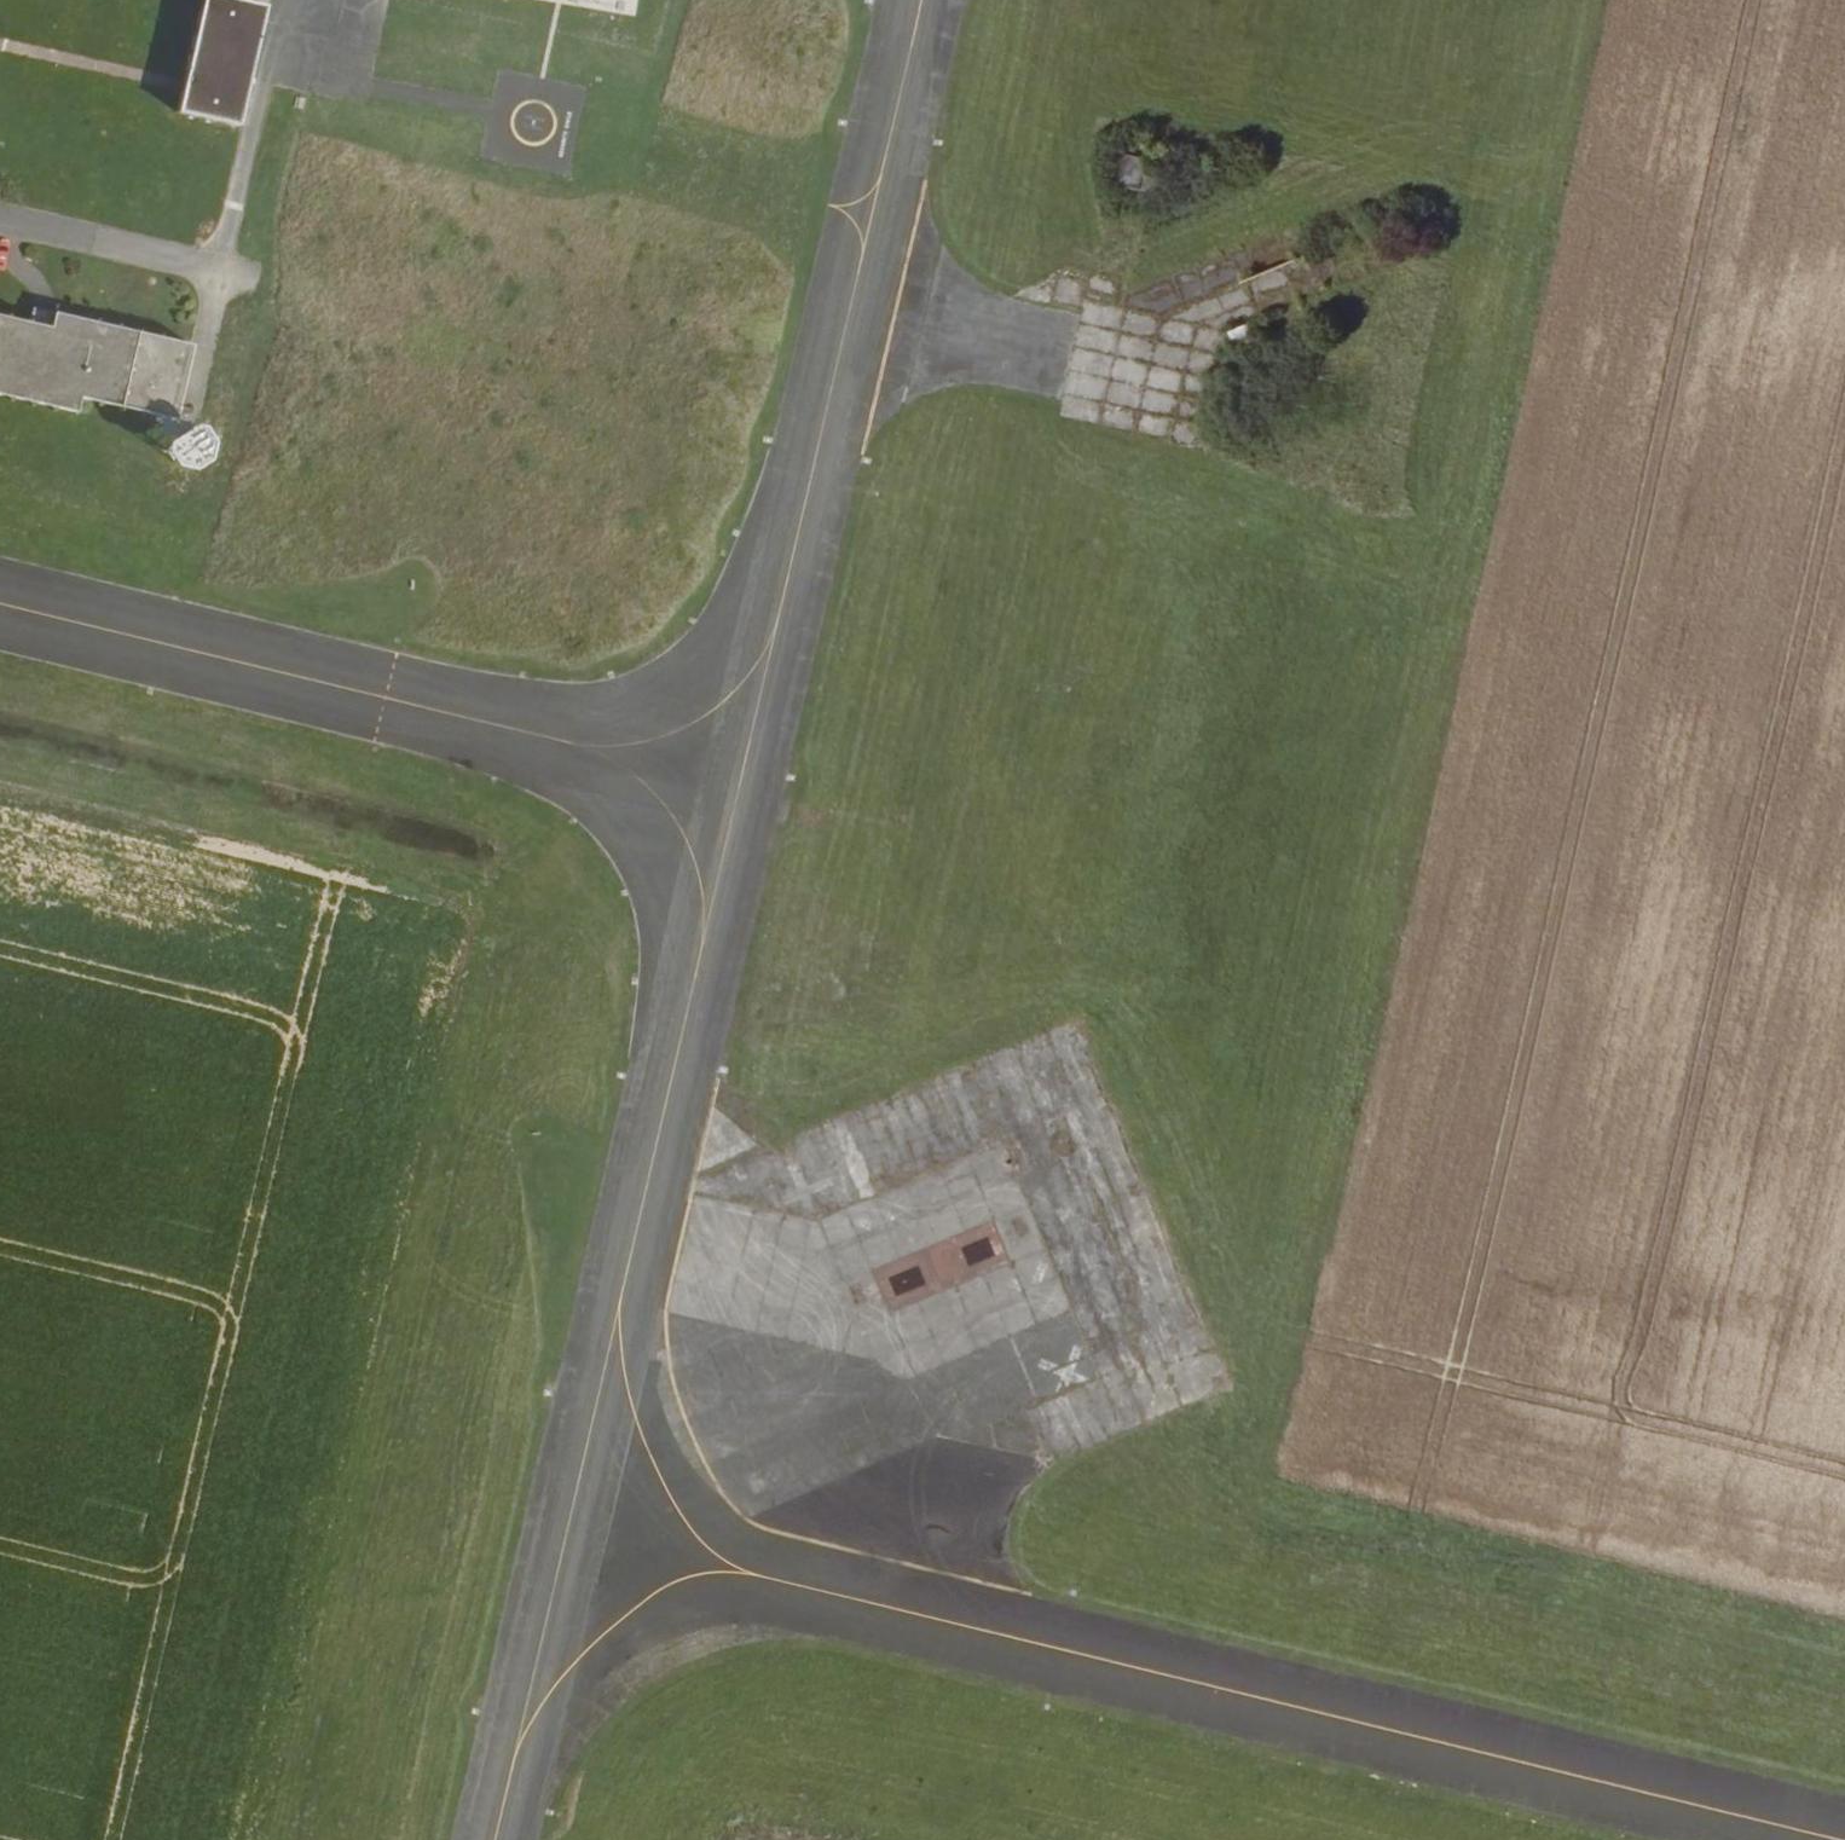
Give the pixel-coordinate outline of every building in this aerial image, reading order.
[(177,111),(238,125),(266,6),(240,0),(202,0),(183,85),(177,111)] [(74,412),(78,399),(171,420),(189,345),(30,308),(27,320),(0,314),(0,395),(74,412)]
